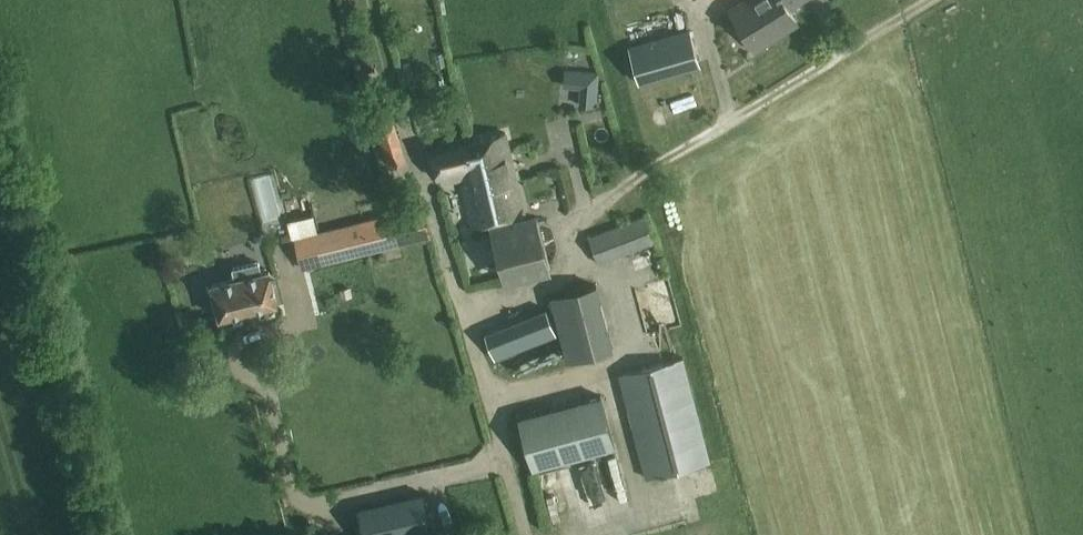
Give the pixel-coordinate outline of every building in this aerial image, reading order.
[(729,9),(754,48),(797,21),(788,6),(798,0),(742,0),(729,9)] [(698,63),(688,28),(629,45),(638,81),(698,63)] [(602,73),(563,75),(564,101),(580,101),(581,119),(603,119),(602,73)] [(396,139),(387,112),(373,116),(389,165),(401,161),(394,139),(396,139)] [(488,179),(515,172),(505,132),(465,142),(470,163),(483,160),(488,179)] [(470,163),(465,142),(430,151),(436,178),(441,177),(442,182),(461,178),(473,225),(498,218),(488,179),(483,160),(470,163)] [(515,172),(488,179),(498,218),(511,276),(549,268),(537,217),(525,220),(523,212),(525,212),(515,172)] [(292,236),(301,268),(432,235),(423,203),(292,236)] [(653,240),(643,214),(588,236),(599,262),(653,240)] [(218,317),(275,302),(267,271),(259,273),(256,263),(231,269),(234,279),(210,285),(218,317)] [(567,359),(612,348),(595,285),(551,296),(567,359)] [(556,333),(547,309),(484,334),(493,358),(556,333)] [(683,357),(618,374),(645,477),(710,460),(683,357)] [(518,417),(532,470),(614,449),(600,395),(518,417)] [(601,467),(603,496),(621,494),(618,465),(601,467)] [(358,507),(364,534),(432,534),(423,492),(358,507)]
